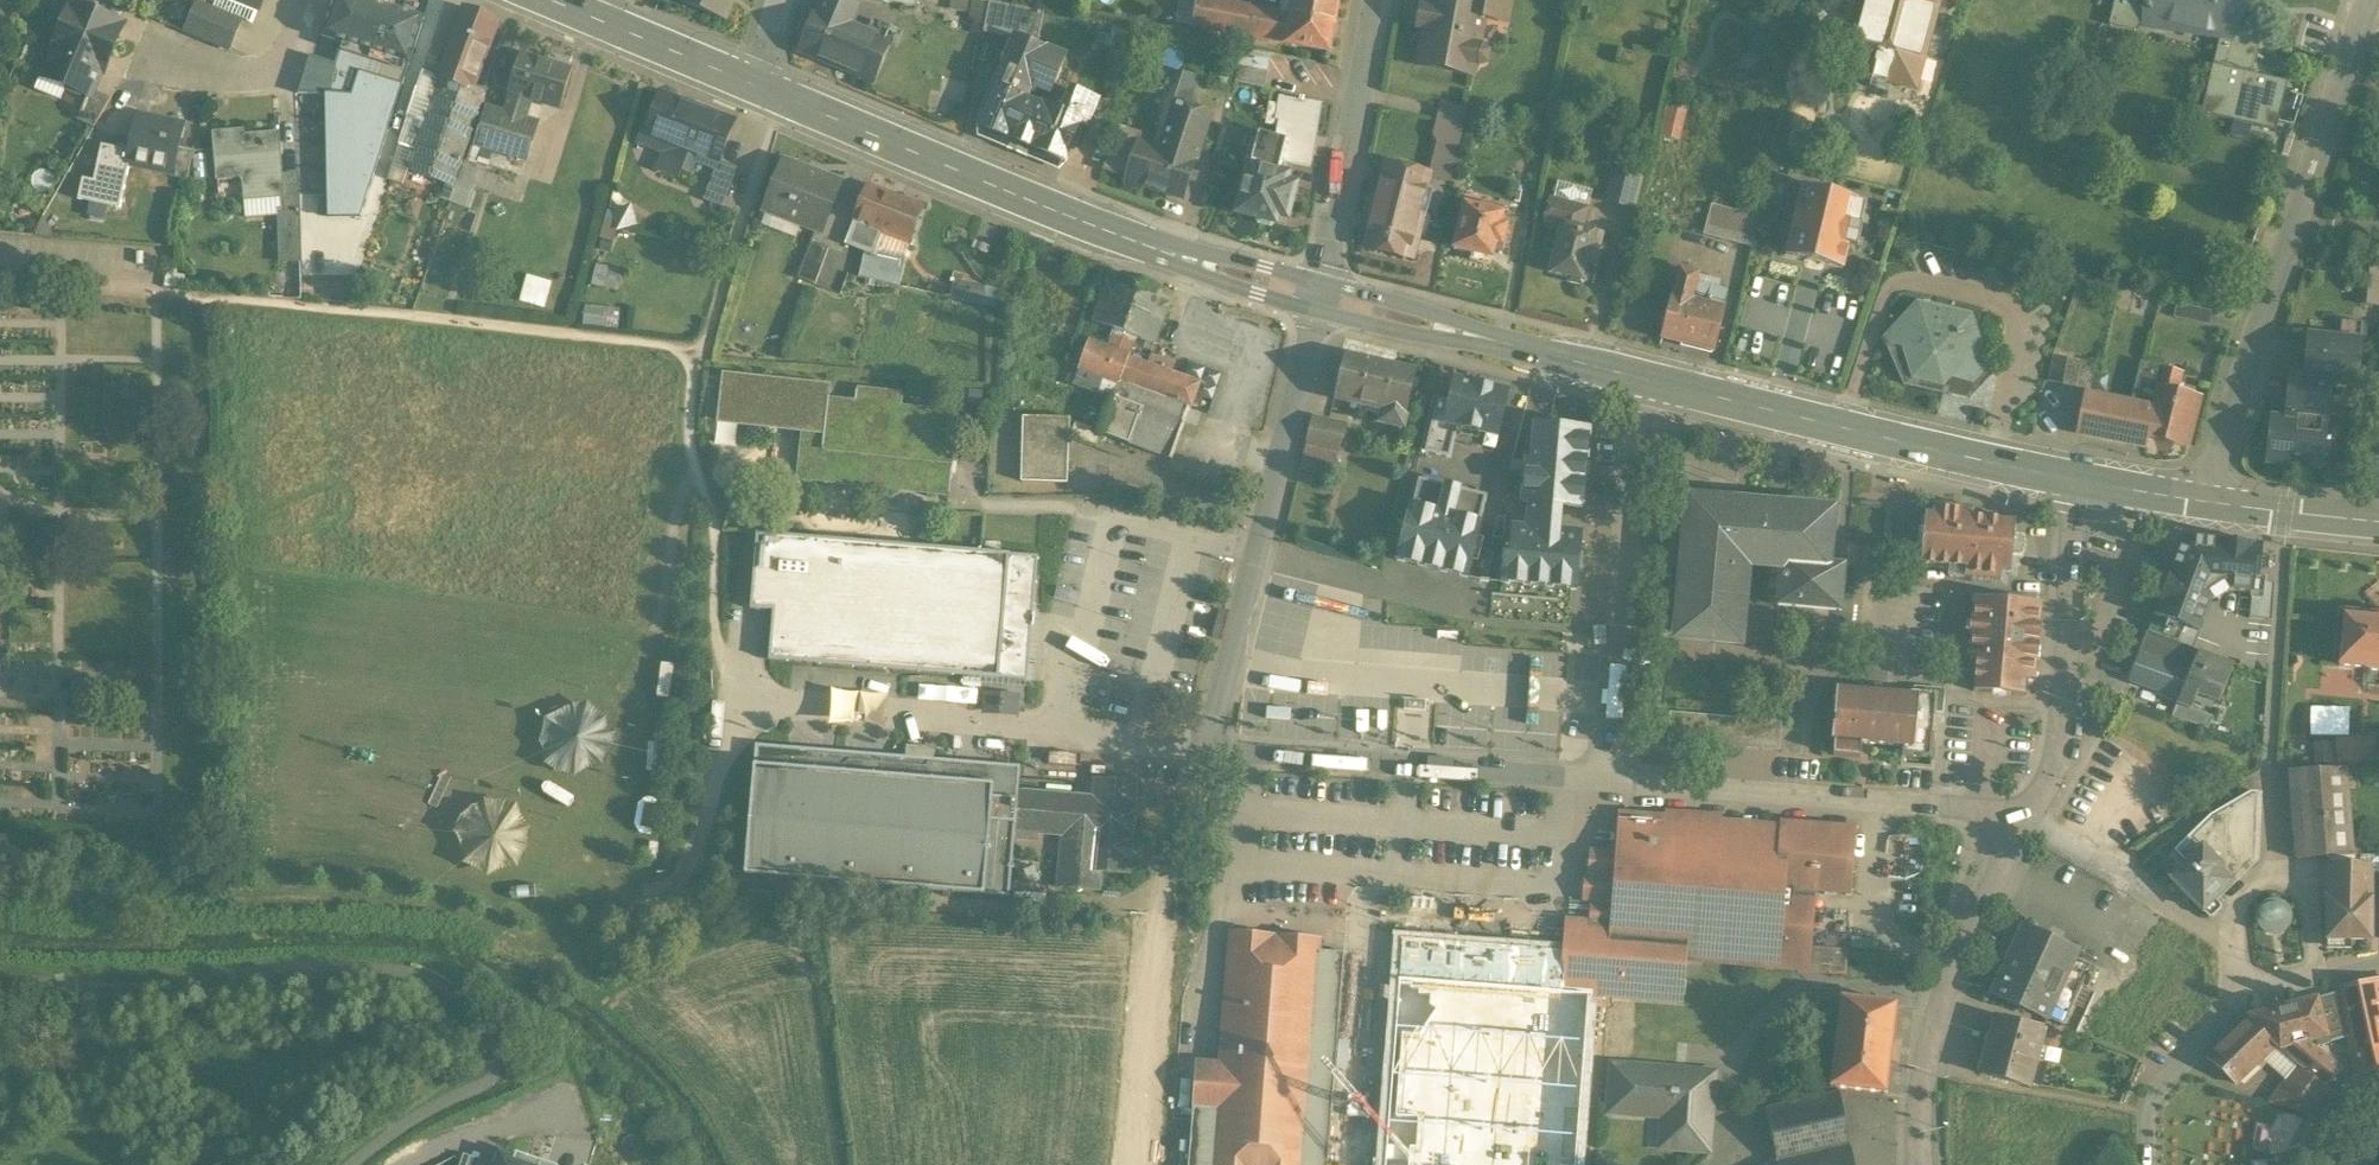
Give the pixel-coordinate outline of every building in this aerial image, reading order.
[(50,10),(67,17),(73,4),(91,12),(96,0),(55,0),(50,10)] [(363,0),(335,0),(322,37),(342,44),(389,59),(391,54),(408,60),(406,64),(408,65),(423,19),(363,0)] [(821,3),(853,16),(859,0),(822,0),(821,3)] [(1205,0),(1196,0),(1191,27),(1285,44),(1290,16),(1205,0)] [(1290,16),(1285,44),(1284,45),(1329,54),(1339,0),(1293,0),(1290,16)] [(1432,0),(1430,0),(1428,9),(1422,8),(1418,28),(1424,30),(1419,62),(1471,71),(1472,72),(1473,70),(1472,70),(1473,65),(1477,66),(1485,64),(1487,53),(1481,48),(1477,47),(1482,18),(1484,10),(1461,5),(1432,0)] [(1461,5),(1484,10),(1482,18),(1506,23),(1510,0),(1462,0),(1461,5)] [(1861,9),(1895,18),(1888,43),(1874,40),(1871,54),(1866,74),(1914,87),(1935,8),(1915,2),(1915,0),(1863,0),(1861,9)] [(2119,0),(2114,0),(2108,25),(2136,32),(2141,26),(2142,24),(2146,6),(2119,0)] [(2147,6),(2146,6),(2142,24),(2141,26),(2148,27),(2167,30),(2169,22),(2220,34),(2231,37),(2234,24),(2240,0),(2148,0),(2147,6)] [(1043,12),(989,2),(983,33),(1016,40),(1016,37),(1037,46),(1043,12)] [(853,16),(821,3),(817,12),(849,25),(853,16)] [(67,17),(43,75),(88,94),(90,95),(92,90),(101,70),(103,71),(104,69),(101,68),(114,39),(116,40),(122,25),(91,12),(73,4),(67,17)] [(239,21),(198,4),(186,31),(228,48),(239,21)] [(464,9),(437,77),(439,78),(469,89),(469,88),(478,65),(481,66),(498,22),(464,9)] [(1895,18),(1861,9),(1850,48),(1871,54),(1874,40),(1888,43),(1895,18)] [(817,12),(800,52),(872,82),(889,41),(849,25),(817,12)] [(2231,37),(2220,34),(2212,66),(2251,74),(2260,34),(2234,24),(2231,37)] [(1062,113),(1025,98),(1031,86),(1051,94),(1066,58),(1037,46),(1016,37),(1016,40),(1000,78),(999,78),(979,126),(979,127),(980,128),(981,135),(1008,147),(1006,150),(1026,158),(1028,155),(1056,167),(1062,160),(1064,161),(1064,160),(1079,123),(1088,126),(1097,102),(1071,91),(1062,113)] [(335,64),(310,57),(299,93),(310,94),(312,173),(313,213),(313,219),(359,218),(375,168),(388,129),(385,128),(401,77),(403,78),(408,65),(406,64),(408,60),(391,54),(389,59),(342,44),(335,64)] [(571,71),(520,55),(508,92),(510,93),(531,99),(560,108),(571,71)] [(2212,66),(2212,65),(2201,114),(2275,131),(2286,82),(2251,74),(2212,66)] [(1266,73),(1238,67),(1235,83),(1263,88),(1266,73)] [(401,77),(385,128),(388,129),(401,133),(418,83),(403,78),(401,77)] [(439,78),(408,170),(453,187),(484,93),(469,88),(469,89),(439,78)] [(1228,94),(1197,84),(1189,109),(1187,115),(1208,122),(1221,126),(1228,94)] [(92,90),(90,95),(88,94),(77,120),(94,127),(110,98),(92,90)] [(531,99),(510,93),(504,113),(524,119),(531,99)] [(734,122),(660,94),(646,134),(642,133),(639,143),(668,155),(662,171),(676,176),(680,166),(691,170),(695,162),(714,169),(717,162),(719,162),(720,161),(734,122)] [(1320,106),(1287,100),(1280,139),(1286,141),(1281,161),(1309,166),(1310,166),(1317,133),(1315,132),(1320,106)] [(1177,145),(1174,154),(1139,142),(1142,133),(1117,125),(1102,170),(1125,178),(1124,180),(1129,182),(1128,183),(1144,188),(1145,187),(1183,199),(1196,161),(1195,161),(1208,122),(1187,115),(1189,109),(1175,104),(1163,141),(1177,145)] [(1464,111),(1442,105),(1438,122),(1460,128),(1464,111)] [(504,113),(485,107),(473,143),(482,146),(477,162),(521,175),(537,123),(524,119),(504,113)] [(1667,136),(1688,138),(1691,109),(1670,107),(1667,136)] [(183,126),(137,116),(127,163),(144,167),(145,163),(170,169),(170,173),(171,173),(172,173),(178,147),(183,126)] [(1460,128),(1438,122),(1435,135),(1440,143),(1437,155),(1453,159),(1460,128)] [(1229,126),(1226,141),(1248,145),(1250,131),(1229,126)] [(244,135),(244,130),(212,132),(216,181),(242,179),(244,199),(245,212),(278,210),(283,210),(282,196),(284,196),(282,175),(279,132),(244,135)] [(1280,139),(1259,133),(1250,165),(1278,173),(1281,161),(1286,141),(1280,139)] [(193,150),(178,147),(172,173),(171,173),(170,177),(186,180),(193,150)] [(1650,164),(1617,156),(1609,187),(1642,196),(1650,164)] [(737,167),(720,161),(719,162),(717,162),(714,169),(703,200),(722,207),(737,167)] [(840,183),(783,161),(764,209),(821,232),(840,183)] [(1420,172),(1386,164),(1377,201),(1411,209),(1418,180),(1420,172)] [(1250,165),(1248,165),(1236,213),(1256,218),(1255,220),(1257,224),(1270,227),(1273,225),(1274,223),(1276,224),(1278,216),(1286,218),(1295,186),(1286,183),(1288,176),(1278,173),(1250,165)] [(312,173),(297,174),(299,209),(298,209),(299,214),(313,213),(312,173)] [(297,174),(282,175),(284,196),(282,196),(283,210),(298,209),(299,209),(297,174)] [(1377,201),(1376,201),(1365,246),(1408,257),(1408,255),(1414,257),(1425,214),(1423,213),(1429,192),(1424,191),(1427,182),(1418,180),(1411,209),(1377,201)] [(922,208),(867,187),(845,244),(867,252),(873,255),(875,250),(876,250),(883,229),(909,240),(922,208)] [(1837,192),(1817,187),(1815,193),(1800,189),(1785,255),(1842,269),(1858,203),(1836,198),(1837,192)] [(1587,209),(1550,199),(1544,224),(1560,228),(1548,273),(1568,278),(1567,283),(1582,287),(1583,282),(1585,283),(1589,267),(1596,269),(1601,252),(1597,251),(1601,235),(1582,230),(1587,209)] [(617,228),(641,224),(638,202),(606,208),(611,236),(619,235),(617,228)] [(1486,211),(1464,205),(1453,249),(1472,254),(1470,261),(1489,266),(1490,259),(1492,259),(1495,245),(1502,246),(1507,226),(1500,225),(1503,215),(1498,214),(1499,208),(1487,205),(1486,211)] [(1758,218),(1710,205),(1702,235),(1751,248),(1758,218)] [(298,209),(283,210),(278,210),(280,297),(301,299),(299,214),(298,209)] [(811,241),(797,278),(815,285),(828,248),(811,241)] [(876,250),(875,250),(873,255),(867,252),(860,277),(898,285),(905,256),(876,250)] [(597,280),(622,287),(628,268),(602,261),(597,280)] [(1699,274),(1679,269),(1672,297),(1671,296),(1661,337),(1687,344),(1686,347),(1711,353),(1712,350),(1714,351),(1724,310),(1721,309),(1726,291),(1696,283),(1698,275),(1699,275),(1699,274)] [(548,305),(555,279),(533,273),(525,298),(548,305)] [(1111,379),(1214,406),(1223,371),(1195,364),(1193,370),(1132,354),(1137,334),(1166,342),(1179,294),(1110,275),(1098,320),(1134,329),(1130,345),(1093,335),(1080,384),(1108,391),(1111,379)] [(959,278),(954,296),(998,305),(1002,287),(959,278)] [(2360,295),(2359,304),(2378,306),(2378,297),(2360,295)] [(1972,313),(1916,300),(1882,338),(1884,344),(1901,348),(1911,380),(1943,387),(1950,379),(1982,386),(1992,376),(1972,313)] [(587,322),(622,325),(623,305),(588,302),(587,322)] [(2362,322),(2340,320),(2338,339),(2360,341),(2362,322)] [(2338,339),(2308,336),(2303,379),(2329,382),(2355,384),(2360,341),(2338,339)] [(1393,366),(1344,355),(1334,399),(1405,415),(1415,370),(1393,365),(1393,366)] [(2094,363),(2066,358),(2062,384),(2089,389),(2094,363)] [(2182,373),(2146,363),(2134,408),(2150,411),(2144,435),(2145,435),(2145,436),(2186,446),(2199,396),(2197,396),(2197,397),(2177,392),(2182,373)] [(825,402),(827,383),(722,372),(717,423),(801,432),(821,435),(825,402)] [(2303,379),(2289,377),(2284,420),(2270,419),(2266,462),(2320,468),(2329,382),(2303,379)] [(1507,392),(1454,380),(1449,401),(1432,398),(1420,452),(1449,459),(1456,425),(1471,429),(1470,431),(1497,437),(1507,392)] [(901,395),(853,389),(851,405),(825,402),(821,435),(801,432),(795,481),(944,497),(954,413),(900,407),(901,395)] [(2132,406),(2086,396),(2079,429),(2078,434),(2143,447),(2145,436),(2145,435),(2144,435),(2150,411),(2134,408),(2132,407),(2132,406)] [(1121,397),(1111,437),(1181,454),(1191,415),(1121,397)] [(1068,419),(1022,418),(1021,482),(1067,483),(1068,419)] [(1344,426),(1311,418),(1306,443),(1338,451),(1344,426)] [(1588,430),(1535,425),(1532,461),(1526,460),(1522,503),(1529,503),(1559,506),(1582,508),(1588,430)] [(1486,496),(1418,479),(1411,506),(1410,506),(1396,561),(1467,578),(1481,523),(1480,523),(1486,496)] [(1835,512),(1696,501),(1693,540),(1683,539),(1676,629),(1712,632),(1711,641),(1739,643),(1745,563),(1779,566),(1776,607),(1840,612),(1844,566),(1831,565),(1835,512)] [(1529,503),(1528,509),(1559,512),(1559,506),(1529,503)] [(2015,521),(1971,517),(1972,508),(1969,507),(1969,506),(1958,505),(1958,506),(1932,504),(1931,514),(1924,513),(1923,529),(1918,529),(1916,548),(1921,548),(1920,564),(1948,567),(1947,576),(2000,581),(2001,572),(2010,572),(2015,521)] [(1559,512),(1528,509),(1527,523),(1558,526),(1559,512)] [(1558,526),(1527,523),(1527,529),(1557,531),(1558,526)] [(1527,529),(1511,528),(1509,555),(1503,555),(1500,584),(1575,590),(1580,533),(1557,531),(1527,529)] [(1038,556),(756,532),(750,609),(772,611),(768,660),(967,676),(968,676),(1022,680),(1027,611),(1033,612),(1038,556)] [(2251,592),(2248,618),(2270,620),(2273,583),(2264,582),(2264,579),(2258,579),(2261,546),(2184,537),(2147,632),(2189,648),(2193,649),(2210,604),(2229,593),(2228,590),(2251,592)] [(2032,603),(1971,597),(1966,658),(1975,659),(1973,692),(2024,696),(2026,680),(2035,681),(2042,604),(2032,603)] [(2366,612),(2366,613),(2364,613),(2344,611),(2338,666),(2364,668),(2364,669),(2366,669),(2368,670),(2378,671),(2378,613),(2366,612)] [(2189,648),(2147,632),(2129,680),(2178,698),(2188,673),(2181,670),(2189,648)] [(2233,665),(2197,651),(2188,673),(2178,698),(2176,704),(2189,710),(2190,708),(2195,695),(2217,704),(2233,665)] [(1935,696),(1835,688),(1831,740),(1834,740),(1833,755),(1859,757),(1860,743),(1902,746),(1901,755),(1930,758),(1935,696)] [(2212,717),(2190,708),(2189,710),(2176,704),(2171,717),(2207,729),(2212,717)] [(1685,714),(1669,713),(1667,742),(1683,743),(1685,714)] [(1747,719),(1685,714),(1683,743),(1745,748),(1747,719)] [(1781,722),(1747,719),(1745,748),(1778,751),(1781,722)] [(2378,759),(2378,732),(2341,735),(2342,761),(2378,759)] [(1020,766),(755,744),(744,875),(1009,897),(1015,828),(1018,790),(1020,766)] [(2346,769),(2289,771),(2296,859),(2326,857),(2353,856),(2353,855),(2346,769)] [(1137,781),(1093,777),(1092,796),(1018,790),(1015,828),(1070,832),(1069,843),(1060,842),(1056,888),(1074,890),(1078,892),(1082,890),(1100,892),(1101,872),(1129,875),(1130,859),(1131,859),(1137,785),(1137,781)] [(2249,792),(2210,816),(2174,851),(2186,863),(2170,878),(2208,917),(2212,917),(2220,909),(2220,905),(2214,899),(2255,860),(2258,793),(2249,792)] [(1717,820),(1668,816),(1667,821),(1621,817),(1618,857),(1613,924),(1611,951),(1684,957),(1805,966),(1811,886),(1847,889),(1851,831),(1783,826),(1783,830),(1716,825),(1717,820)] [(1618,857),(1592,855),(1590,879),(1587,879),(1585,898),(1593,899),(1592,922),(1613,924),(1618,857)] [(2370,865),(2360,865),(2360,855),(2353,855),(2353,856),(2326,857),(2326,864),(2354,864),(2354,878),(2326,878),(2326,898),(2370,898),(2370,865)] [(2354,864),(2326,864),(2326,878),(2354,878),(2354,864)] [(2370,898),(2326,898),(2326,939),(2328,939),(2328,946),(2347,946),(2347,939),(2370,939),(2370,898)] [(2279,900),(2273,899),(2267,900),(2262,904),(2258,908),(2256,914),(2256,920),(2258,926),(2262,931),(2267,934),(2273,935),(2279,934),(2285,930),(2288,926),(2290,920),(2290,914),(2288,908),(2284,903),(2279,900)] [(1592,922),(1566,920),(1563,952),(1560,994),(1587,996),(1680,1003),(1684,957),(1611,951),(1613,924),(1592,922)] [(2075,953),(2023,929),(1993,994),(2046,1018),(2073,957),(2075,953)] [(1321,939),(1230,932),(1220,1064),(1195,1062),(1195,1064),(1192,1107),(1217,1109),(1306,1116),(1321,939)] [(1587,996),(1560,994),(1563,952),(1401,939),(1383,1164),(1575,1164),(1587,996)] [(2119,978),(2073,957),(2046,1018),(2092,1039),(2119,978)] [(2335,989),(2335,993),(2346,1037),(2355,1076),(2378,1070),(2378,978),(2335,989)] [(2335,993),(2316,998),(2328,1042),(2346,1037),(2335,993)] [(1840,999),(1818,997),(1813,1039),(1835,1041),(1840,999)] [(1896,1005),(1840,998),(1840,999),(1835,1041),(1834,1047),(1832,1066),(1830,1088),(1885,1094),(1896,1005)] [(2316,998),(2248,1016),(2275,1047),(2297,1066),(2299,1067),(2329,1090),(2330,1089),(2334,1092),(2344,1080),(2340,1069),(2340,1068),(2313,1047),(2328,1042),(2316,998)] [(2275,1047),(2248,1016),(2205,1058),(2206,1060),(2207,1060),(2233,1082),(2237,1084),(2275,1047)] [(2042,1030),(1996,1018),(1981,1074),(2027,1086),(2034,1060),(2042,1062),(2046,1045),(2038,1043),(2042,1030)] [(1834,1047),(1812,1045),(1810,1064),(1832,1066),(1834,1047)] [(1713,1074),(1613,1066),(1609,1112),(1669,1116),(1667,1147),(1707,1150),(1713,1074)] [(2297,1066),(2269,1104),(2308,1114),(2329,1090),(2299,1067),(2297,1066)] [(2334,1092),(2330,1089),(2329,1090),(2308,1114),(2307,1114),(2327,1134),(2350,1114),(2335,1092),(2334,1092)] [(1765,1109),(1777,1164),(1853,1164),(1838,1092),(1765,1109)] [(1217,1109),(1212,1164),(1303,1164),(1306,1116),(1217,1109)] [(2225,1115),(2226,1145),(2281,1142),(2279,1112),(2225,1115)] [(2325,1134),(2311,1126),(2296,1154),(2311,1162),(2325,1134)] [(2216,1128),(2189,1129),(2190,1144),(2161,1146),(2162,1164),(2218,1164),(2216,1128)] [(541,1160),(516,1152),(513,1160),(501,1156),(498,1164),(539,1164),(541,1160)] [(2273,1152),(2238,1152),(2238,1164),(2273,1164),(2273,1152)] [(498,1164),(464,1153),(460,1164),(498,1164)]
